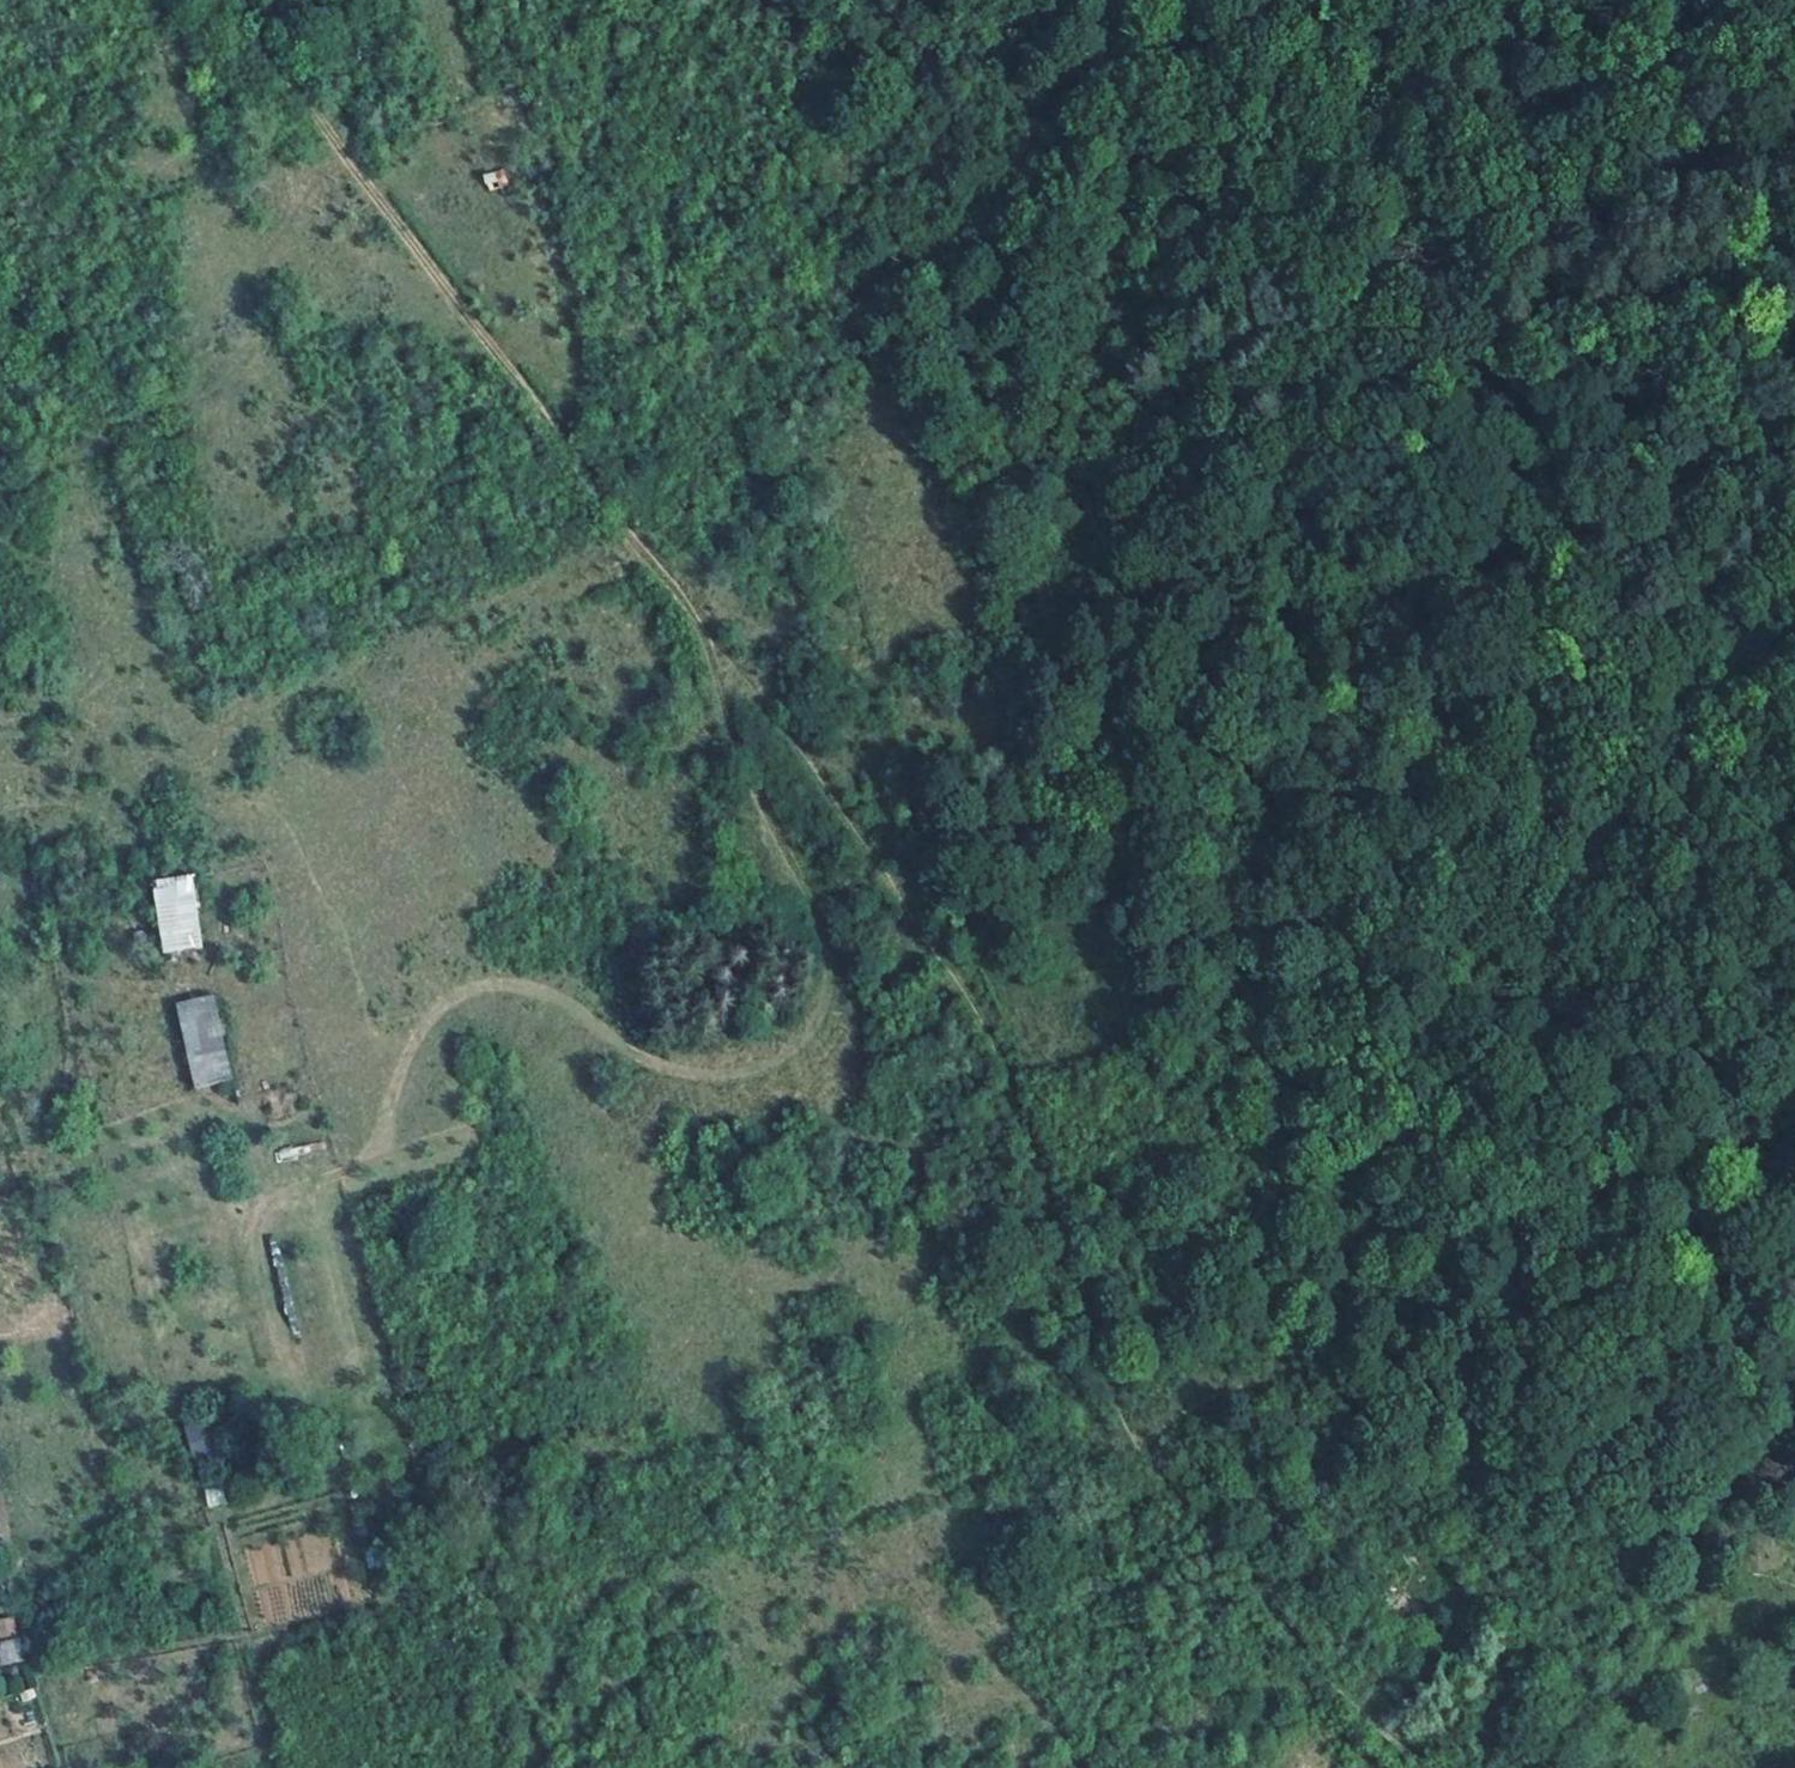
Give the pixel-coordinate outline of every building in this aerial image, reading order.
[(159,952),(201,949),(195,874),(154,877),(159,952)] [(191,1087),(230,1081),(217,994),(177,1000),(191,1087)] [(212,1424),(188,1427),(194,1472),(218,1468),(212,1424)] [(17,1618),(0,1622),(0,1629),(3,1644),(23,1641),(17,1618)] [(24,1643),(0,1651),(0,1657),(4,1672),(30,1664),(24,1643)] [(39,1699),(36,1688),(24,1692),(28,1703),(39,1699)]
